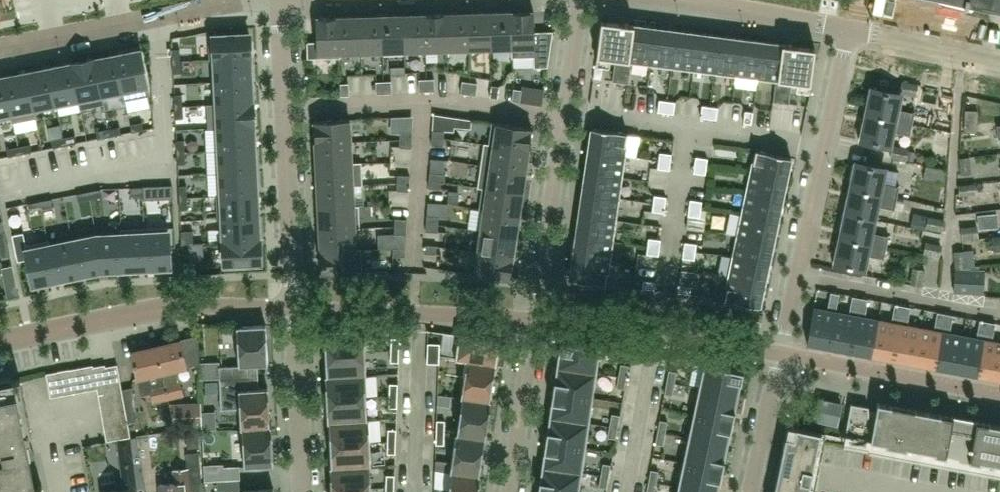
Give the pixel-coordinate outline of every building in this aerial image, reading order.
[(534,67),(548,67),(553,31),(534,32),(534,11),(512,12),(513,57),(534,57),(534,67)] [(512,12),(490,13),(491,48),(512,48),(512,57),(513,57),(512,12)] [(469,49),(468,13),(447,14),(448,50),(469,49)] [(469,49),(491,48),(490,13),(468,13),(469,49)] [(425,15),(426,50),(448,50),(447,14),(425,15)] [(403,15),(381,16),(382,51),(404,51),(403,15)] [(426,50),(425,15),(403,15),(404,51),(426,50)] [(360,16),(338,17),(339,58),(341,58),(341,53),(361,52),(360,16)] [(361,52),(382,51),(381,16),(360,16),(361,52)] [(318,58),(339,58),(338,17),(316,18),(317,41),(307,42),(307,59),(318,58)] [(629,84),(632,62),(629,61),(634,26),(602,22),(597,57),(616,59),(613,82),(629,84)] [(634,26),(629,61),(632,62),(650,64),(655,28),(634,26)] [(672,67),(676,31),(655,28),(650,64),(672,67)] [(672,67),(693,69),(698,34),(676,31),(672,67)] [(250,33),(208,36),(209,59),(251,57),(250,33)] [(698,34),(693,69),(715,72),(719,37),(698,34)] [(736,75),(741,39),(719,37),(715,72),(736,75)] [(736,75),(758,78),(762,42),(741,39),(736,75)] [(779,80),(784,45),(762,42),(758,78),(776,80),(779,80)] [(811,84),(816,49),(784,45),(779,80),(776,80),(773,102),(790,104),(793,82),(811,84)] [(179,49),(171,49),(172,61),(180,61),(179,49)] [(140,50),(117,55),(126,100),(149,95),(140,50)] [(117,55),(94,59),(103,105),(104,104),(102,95),(123,91),(125,100),(126,100),(117,55)] [(252,80),(251,57),(209,59),(209,60),(214,60),(215,82),(252,80)] [(94,59),(72,64),(81,109),(103,105),(94,59)] [(180,61),(172,61),(172,73),(180,73),(180,61)] [(72,64),(50,68),(57,104),(78,100),(80,109),(81,109),(72,64)] [(50,68),(27,72),(36,118),(37,118),(35,108),(57,104),(50,68)] [(27,72),(5,77),(14,122),(36,118),(27,72)] [(0,78),(0,120),(12,118),(13,122),(14,122),(5,77),(0,78)] [(428,91),(427,79),(419,79),(420,91),(428,91)] [(427,79),(428,91),(435,91),(435,79),(427,79)] [(217,104),(207,104),(207,105),(253,103),(252,80),(215,82),(217,104)] [(377,94),(385,93),(384,81),(376,82),(377,94)] [(384,81),(385,93),(392,93),(392,81),(384,81)] [(469,94),(470,82),(463,81),(461,93),(469,94)] [(918,84),(903,81),(901,91),(916,94),(918,84)] [(470,82),(469,94),(476,95),(478,83),(470,82)] [(350,95),(349,83),(341,84),(342,96),(350,95)] [(490,97),(498,98),(500,86),(492,85),(490,97)] [(514,89),(512,100),(520,102),(522,90),(514,89)] [(870,107),(868,115),(912,124),(915,111),(896,108),(899,95),(869,89),(866,106),(870,107)] [(182,94),(173,95),(174,107),(182,106),(182,94)] [(668,101),(660,100),(658,112),(666,113),(668,101)] [(668,101),(666,113),(674,114),(676,102),(668,101)] [(253,103),(207,105),(208,128),(254,125),(253,103)] [(182,106),(174,107),(175,119),(183,118),(182,106)] [(703,106),(701,118),(709,119),(711,107),(703,106)] [(711,107),(709,119),(717,120),(718,108),(711,107)] [(977,133),(978,111),(965,110),(964,132),(977,133)] [(746,111),(744,123),(752,124),(754,112),(746,111)] [(909,137),(912,124),(868,115),(866,123),(862,122),(859,140),(889,146),(892,133),(909,137)] [(315,144),(352,142),(350,119),(314,121),(315,144)] [(142,122),(130,124),(132,132),(144,130),(142,122)] [(532,128),(497,123),(492,122),(489,144),(484,143),(484,144),(529,151),(532,128)] [(254,125),(208,128),(208,129),(218,128),(219,150),(256,148),(254,125)] [(120,126),(108,129),(110,137),(121,134),(120,126)] [(592,128),(589,150),(625,155),(628,133),(592,128)] [(108,129),(96,131),(98,139),(110,137),(108,129)] [(444,130),(433,130),(432,137),(444,138),(444,130)] [(401,132),(400,139),(412,140),(412,132),(401,132)] [(75,135),(63,138),(65,146),(77,143),(75,135)] [(443,146),(444,138),(432,137),(432,145),(443,146)] [(63,138),(51,140),(53,148),(65,146),(63,138)] [(411,148),(412,140),(400,139),(400,147),(411,148)] [(184,140),(176,140),(177,152),(185,152),(184,140)] [(316,165),(362,163),(362,162),(353,162),(352,142),(315,144),(316,165)] [(30,144),(19,146),(20,154),(32,152),(30,144)] [(481,165),(526,172),(529,151),(484,144),(481,165)] [(19,146),(7,149),(8,157),(20,154),(19,146)] [(908,150),(892,146),(890,156),(906,159),(908,150)] [(219,150),(220,173),(257,171),(256,148),(219,150)] [(399,165),(418,164),(418,150),(398,150),(399,165)] [(586,171),(622,177),(625,155),(589,150),(586,171)] [(752,171),(787,179),(791,158),(756,150),(752,171)] [(185,152),(177,152),(177,164),(185,164),(185,152)] [(659,160),(671,162),(672,154),(660,152),(659,160)] [(970,156),(959,157),(961,174),(972,173),(970,156)] [(696,157),(695,165),(707,167),(708,159),(696,157)] [(431,158),(430,172),(444,173),(445,159),(431,158)] [(671,162),(659,160),(658,168),(670,170),(671,162)] [(362,163),(316,165),(318,187),(363,185),(362,163)] [(852,189),(896,198),(899,185),(881,182),(883,169),(853,163),(850,180),(853,181),(852,189)] [(481,165),(478,187),(482,188),(523,193),(526,172),(481,165)] [(706,174),(707,167),(695,165),(694,173),(706,174)] [(944,181),(946,170),(926,166),(924,177),(944,181)] [(258,194),(257,171),(220,173),(221,195),(217,195),(217,196),(258,194)] [(622,177),(586,171),(583,193),(619,198),(622,177)] [(747,193),(782,200),(787,179),(752,171),(747,193)] [(430,173),(429,181),(445,182),(446,174),(430,173)] [(397,183),(409,183),(410,176),(398,175),(397,183)] [(445,182),(429,181),(429,189),(440,189),(441,182),(445,182)] [(976,193),(974,182),(958,184),(959,195),(976,193)] [(409,183),(397,183),(397,190),(409,191),(409,183)] [(187,185),(178,186),(179,198),(187,197),(187,185)] [(354,186),(363,185),(318,187),(319,208),(359,206),(359,205),(355,206),(354,186)] [(143,187),(131,187),(131,196),(143,195),(143,187)] [(361,189),(361,203),(387,202),(387,188),(361,189)] [(523,193),(482,188),(480,209),(520,215),(523,193)] [(101,189),(89,191),(90,199),(102,197),(101,189)] [(894,211),(896,198),(852,189),(850,197),(846,196),(843,213),(873,219),(876,207),(894,211)] [(89,191),(77,194),(78,202),(90,199),(89,191)] [(583,193),(580,214),(615,219),(619,198),(583,193)] [(778,222),(782,200),(747,193),(743,214),(778,222)] [(258,194),(217,196),(218,219),(259,216),(258,194)] [(653,203),(665,205),(666,197),(654,195),(653,203)] [(187,197),(179,198),(180,210),(188,210),(187,197)] [(52,199),(40,201),(42,209),(53,207),(52,199)] [(690,200),(689,207),(701,209),(702,201),(690,200)] [(40,201),(28,203),(30,211),(42,209),(40,201)] [(665,205),(653,203),(652,211),(664,213),(665,205)] [(319,208),(320,230),(361,228),(359,206),(319,208)] [(700,217),(701,209),(689,207),(688,215),(700,217)] [(520,215),(480,209),(479,210),(484,210),(481,231),(517,236),(520,215)] [(871,231),(873,219),(843,213),(839,230),(843,231),(841,238),(886,248),(889,235),(871,231)] [(577,235),(612,241),(615,219),(580,214),(577,235)] [(773,243),(778,222),(743,214),(738,236),(773,243)] [(224,241),(260,239),(259,216),(218,219),(218,220),(223,219),(224,241)] [(439,216),(427,216),(427,224),(438,224),(439,216)] [(941,232),(944,220),(927,217),(925,229),(941,232)] [(407,227),(407,219),(395,219),(395,226),(407,227)] [(438,232),(438,224),(427,224),(426,231),(438,232)] [(978,238),(977,225),(961,227),(962,240),(978,238)] [(168,226),(144,227),(147,269),(170,268),(169,234),(168,226)] [(394,234),(406,235),(407,227),(395,226),(394,234)] [(144,227),(122,229),(124,270),(147,269),(144,227)] [(361,229),(361,228),(320,230),(321,252),(362,250),(361,248),(357,249),(356,229),(361,229)] [(121,235),(97,236),(101,271),(124,270),(122,229),(121,229),(121,235)] [(193,230),(181,231),(181,243),(190,243),(194,243),(193,230)] [(517,236),(481,231),(478,252),(513,257),(517,236)] [(25,232),(14,234),(19,260),(28,258),(33,285),(57,280),(48,240),(28,244),(25,232)] [(609,262),(612,241),(577,235),(573,258),(609,262)] [(97,236),(72,241),(79,276),(101,271),(97,236)] [(773,243),(738,236),(734,257),(769,264),(773,243)] [(648,246),(660,248),(661,240),(649,238),(648,246)] [(886,248),(841,238),(839,247),(836,246),(832,263),(862,270),(865,257),(883,260),(886,248)] [(260,239),(224,241),(225,265),(262,263),(260,239)] [(49,240),(48,240),(57,280),(79,276),(72,241),(50,246),(49,240)] [(697,244),(685,242),(684,250),(695,252),(697,244)] [(939,257),(942,245),(925,242),(923,254),(939,257)] [(0,245),(0,246),(2,257),(10,255),(8,243),(0,245)] [(190,243),(181,243),(182,255),(190,255),(190,243)] [(437,246),(425,245),(425,253),(437,254),(437,246)] [(659,256),(660,248),(648,246),(647,254),(659,256)] [(393,256),(405,257),(405,249),(393,248),(393,256)] [(321,252),(322,274),(363,272),(362,250),(321,252)] [(695,252),(684,250),(683,258),(694,260),(695,252)] [(966,250),(953,251),(955,268),(968,266),(966,250)] [(513,257),(478,252),(475,274),(510,280),(513,257)] [(729,278),(764,286),(769,264),(734,257),(729,278)] [(570,279),(606,285),(609,262),(573,258),(570,279)] [(925,270),(913,268),(910,284),(922,286),(925,270)] [(983,293),(977,293),(978,271),(984,271),(984,270),(956,269),(954,292),(982,294),(983,293)] [(725,300),(760,307),(764,286),(729,278),(725,300)] [(644,280),(643,288),(655,290),(656,282),(644,280)] [(678,293),(690,294),(691,286),(679,285),(678,293)] [(808,343),(829,347),(836,312),(839,294),(831,292),(828,310),(814,308),(808,343)] [(851,351),(860,298),(853,296),(849,314),(836,312),(829,347),(851,351)] [(872,355),(878,320),(865,317),(868,299),(860,298),(851,351),(872,355)] [(878,320),(872,355),(893,359),(903,306),(895,304),(892,322),(878,320)] [(903,306),(893,359),(914,363),(921,327),(907,325),(911,307),(903,306)] [(936,367),(946,314),(938,312),(934,330),(921,327),(914,363),(936,367)] [(957,371),(963,336),(950,333),(953,315),(946,314),(936,367),(957,371)] [(977,338),(963,336),(957,371),(978,375),(988,322),(980,320),(977,338)] [(988,322),(978,375),(999,379),(999,374),(999,342),(992,341),(996,323),(988,322)] [(268,364),(266,325),(237,327),(239,366),(268,364)] [(366,345),(376,345),(375,325),(365,325),(366,345)] [(325,329),(326,352),(366,350),(365,327),(325,329)] [(497,365),(500,341),(459,333),(455,359),(467,361),(496,365),(497,365)] [(176,369),(186,366),(180,341),(156,347),(168,399),(184,395),(180,380),(179,381),(176,369)] [(561,341),(557,366),(596,372),(600,347),(561,341)] [(391,352),(399,352),(400,342),(391,342),(391,352)] [(428,343),(428,353),(440,353),(440,343),(428,343)] [(142,395),(152,392),(154,402),(168,399),(156,347),(132,353),(142,395)] [(367,374),(366,350),(326,352),(327,375),(326,375),(326,376),(367,374)] [(399,352),(391,352),(391,362),(399,362),(399,352)] [(427,363),(439,363),(440,353),(428,353),(427,363)] [(461,398),(462,398),(491,402),(496,365),(467,361),(461,398)] [(704,363),(699,388),(738,396),(743,371),(704,363)] [(621,364),(619,376),(626,377),(629,365),(621,364)] [(122,391),(118,365),(106,367),(106,365),(94,367),(93,365),(70,370),(70,369),(58,371),(58,372),(46,374),(51,398),(97,389),(107,442),(118,440),(131,437),(125,403),(122,391)] [(219,367),(219,379),(235,378),(234,366),(219,367)] [(553,391),(593,397),(596,372),(557,366),(553,391)] [(669,370),(666,382),(674,383),(676,371),(669,370)] [(326,376),(327,398),(367,396),(366,375),(367,375),(367,374),(326,376)] [(624,389),(626,377),(619,376),(616,388),(624,389)] [(241,428),(272,426),(270,426),(268,388),(250,389),(249,377),(235,378),(219,379),(221,410),(240,409),(241,428)] [(21,379),(0,383),(0,491),(43,491),(42,487),(39,487),(28,434),(31,433),(21,379)] [(674,383),(666,382),(664,393),(672,395),(674,383)] [(389,397),(398,398),(398,388),(390,387),(389,397)] [(699,388),(694,413),(733,421),(738,396),(699,388)] [(132,389),(122,391),(125,403),(135,401),(132,389)] [(549,417),(589,422),(593,397),(553,391),(549,417)] [(368,419),(367,396),(327,398),(328,421),(369,419),(369,418),(368,419)] [(398,398),(389,397),(389,407),(397,408),(398,398)] [(486,438),(491,402),(462,398),(457,433),(486,438)] [(837,424),(842,405),(841,404),(819,399),(815,419),(837,424)] [(846,435),(871,440),(870,440),(886,443),(885,445),(906,449),(907,447),(935,452),(935,454),(946,456),(947,454),(960,457),(959,459),(980,463),(981,461),(999,464),(999,425),(878,403),(875,415),(869,414),(869,407),(851,403),(846,435)] [(173,414),(176,429),(202,428),(201,413),(173,414)] [(610,425),(618,427),(620,415),(612,413),(610,425)] [(728,446),(733,421),(694,413),(688,437),(728,446)] [(589,422),(549,417),(546,442),(585,447),(589,422)] [(329,422),(330,444),(370,442),(369,419),(328,421),(328,422),(329,422)] [(660,419),(658,431),(666,433),(668,421),(660,419)] [(437,420),(437,432),(445,432),(445,420),(437,420)] [(610,425),(608,437),(616,438),(618,427),(610,425)] [(272,426),(241,428),(241,429),(242,429),(244,467),(274,465),(272,426)] [(776,483),(774,491),(808,491),(821,433),(796,427),(788,426),(786,436),(780,465),(776,483)] [(388,429),(388,441),(396,441),(396,429),(388,429)] [(666,433),(658,431),(656,443),(663,444),(666,433)] [(436,444),(444,444),(445,432),(437,432),(436,444)] [(450,472),(452,472),(481,477),(481,475),(480,475),(485,439),(486,440),(486,438),(457,433),(456,433),(450,472)] [(688,437),(683,462),(723,471),(728,446),(688,437)] [(130,438),(118,440),(123,483),(115,484),(116,489),(102,491),(137,491),(130,438)] [(396,441),(388,441),(387,453),(396,453),(396,441)] [(371,465),(370,442),(330,444),(332,466),(330,466),(330,467),(371,465)] [(546,442),(542,467),(581,473),(585,447),(546,442)] [(201,482),(199,453),(186,454),(188,469),(174,470),(175,483),(159,485),(160,491),(190,491),(189,483),(201,482)] [(678,487),(701,491),(718,491),(723,471),(683,462),(678,487)] [(601,475),(609,476),(611,465),(603,463),(601,475)] [(330,467),(331,489),(371,487),(370,466),(371,466),(371,465),(330,467)] [(542,467),(538,491),(578,491),(581,473),(542,467)] [(239,468),(205,470),(205,481),(239,479),(239,468)] [(659,471),(651,469),(649,481),(657,482),(659,471)] [(481,477),(452,472),(449,491),(478,491),(481,477)] [(387,475),(386,487),(394,487),(395,475),(387,475)] [(599,487),(607,488),(609,476),(601,475),(599,487)] [(649,481),(647,491),(655,491),(657,482),(649,481)]
